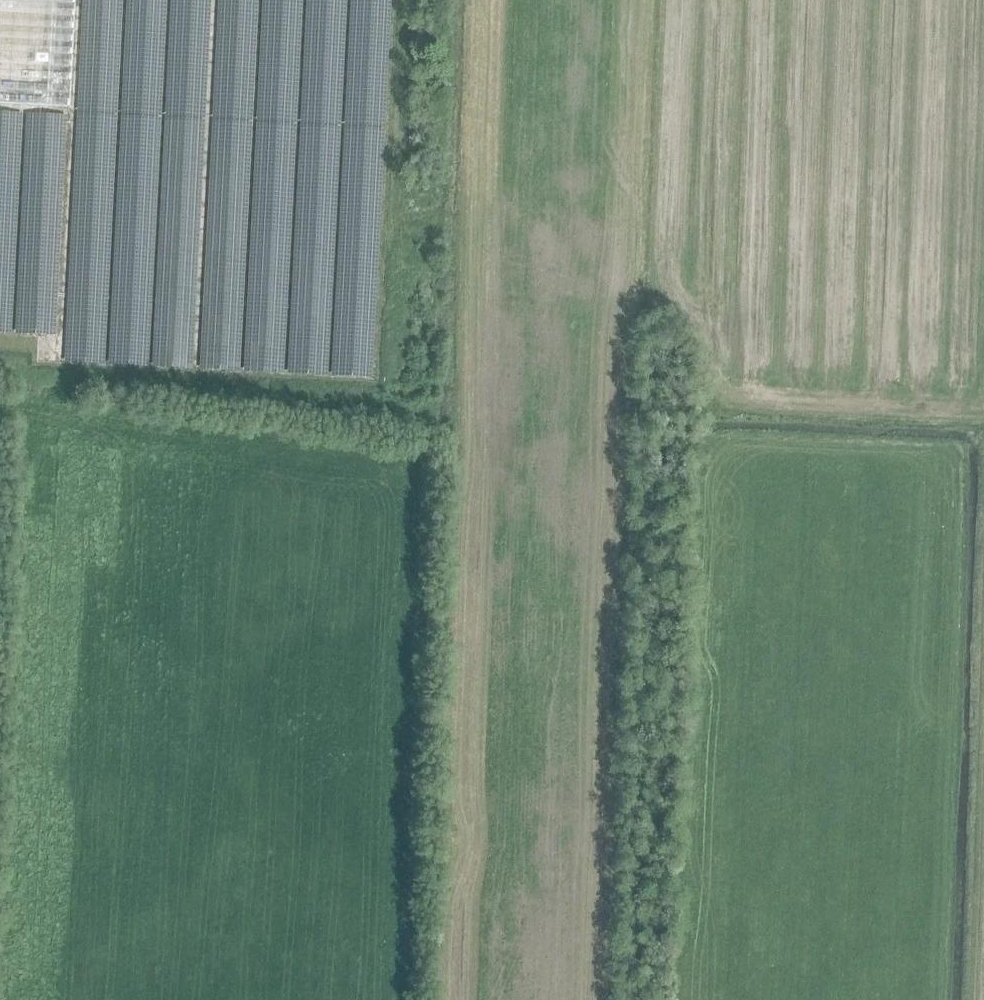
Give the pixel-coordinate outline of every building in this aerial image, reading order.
[(71,107),(76,0),(0,0),(0,103),(71,107)]
